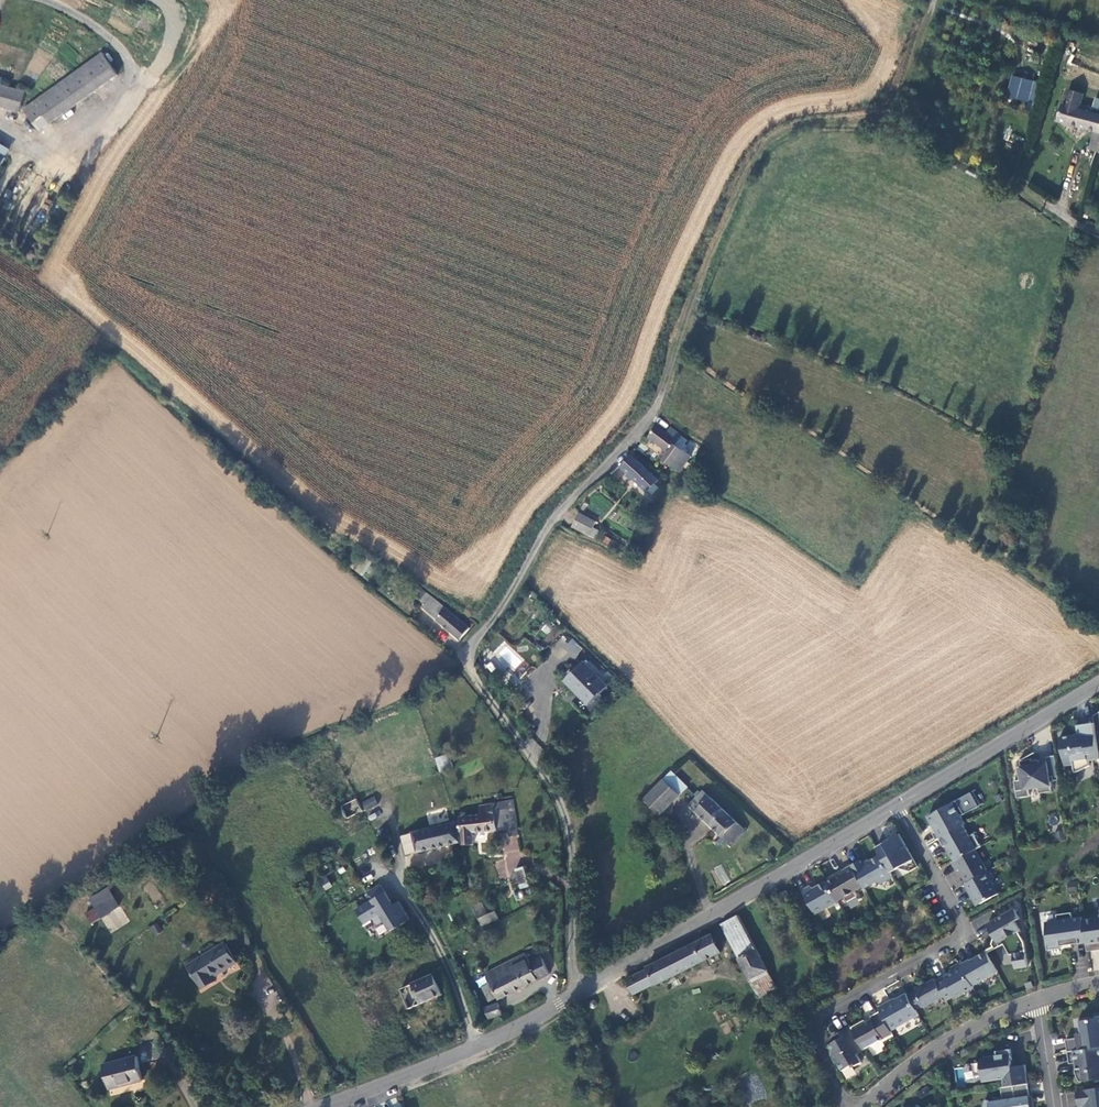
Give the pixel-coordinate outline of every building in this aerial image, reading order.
[(102,52),(24,108),(41,130),(117,74),(102,52)] [(1009,76),(1007,99),(1033,102),(1035,79),(1009,76)] [(0,84),(0,105),(19,110),(25,90),(0,84)] [(1078,101),(1063,97),(1059,112),(1073,116),(1078,101)] [(1098,139),(1098,123),(1073,116),(1059,112),(1057,111),(1051,127),(1088,138),(1084,155),(1095,157),(1098,139)] [(11,151),(0,144),(0,154),(7,158),(11,151)] [(663,437),(653,428),(643,441),(665,457),(661,464),(676,474),(686,460),(670,448),(678,439),(667,431),(663,437)] [(654,484),(627,460),(616,473),(643,496),(654,484)] [(595,537),(598,529),(593,527),(596,519),(577,513),(571,528),(595,537)] [(419,613),(433,624),(440,614),(427,603),(419,613)] [(465,633),(440,614),(433,624),(457,643),(465,633)] [(575,656),(582,648),(572,638),(564,647),(575,656)] [(515,649),(504,654),(511,669),(522,664),(515,649)] [(574,695),(586,705),(601,688),(576,666),(558,685),(572,698),(574,695)] [(1078,726),(1079,736),(1075,736),(1075,735),(1071,736),(1070,736),(1069,735),(1068,735),(1067,735),(1066,735),(1065,735),(1064,735),(1064,736),(1063,736),(1062,736),(1063,745),(1065,747),(1063,750),(1065,763),(1073,762),(1074,762),(1075,773),(1076,773),(1077,773),(1078,773),(1078,772),(1079,772),(1080,772),(1081,771),(1082,771),(1083,771),(1083,770),(1084,770),(1085,770),(1085,769),(1086,769),(1087,768),(1088,768),(1089,767),(1090,767),(1090,766),(1091,766),(1090,761),(1098,759),(1098,749),(1095,723),(1078,726)] [(446,755),(435,758),(439,771),(450,767),(446,755)] [(1060,781),(1056,756),(1047,757),(1048,763),(1041,764),(1041,761),(1033,762),(1033,759),(1021,761),(1022,767),(1018,767),(1020,780),(1015,781),(1018,798),(1031,797),(1030,790),(1039,788),(1040,794),(1053,792),(1052,782),(1060,781)] [(685,792),(669,778),(663,785),(679,799),(685,792)] [(659,820),(679,799),(663,785),(645,805),(659,820)] [(689,808),(696,815),(709,802),(701,794),(689,808)] [(365,810),(378,804),(374,795),(361,801),(365,810)] [(357,799),(340,805),(344,817),(361,812),(357,799)] [(958,801),(929,817),(937,831),(933,833),(937,841),(940,839),(964,826),(966,824),(962,817),(966,815),(958,801)] [(696,815),(732,849),(745,835),(709,802),(696,815)] [(459,837),(455,839),(456,846),(459,850),(470,848),(469,837),(511,831),(508,816),(505,805),(475,811),(478,819),(456,824),(459,837)] [(413,855),(456,846),(455,839),(453,826),(452,826),(402,839),(402,835),(401,833),(399,831),(396,830),(394,832),(392,835),(393,836),(395,838),(397,838),(400,854),(412,853),(413,855)] [(982,847),(975,834),(970,837),(964,826),(940,839),(945,847),(947,846),(956,862),(976,850),(982,847)] [(379,840),(386,837),(383,830),(376,832),(379,840)] [(919,867),(900,834),(891,840),(892,841),(886,844),(885,843),(877,848),(882,856),(891,873),(900,868),(912,871),(919,867)] [(767,856),(753,843),(745,851),(759,863),(767,856)] [(988,872),(976,850),(956,862),(953,863),(958,871),(961,869),(969,883),(988,872)] [(864,866),(861,861),(853,866),(865,887),(866,889),(877,882),(882,884),(894,877),(891,873),(882,856),(864,866)] [(721,864),(713,868),(721,885),(729,882),(721,864)] [(828,883),(838,902),(845,898),(848,902),(859,896),(856,892),(865,887),(853,866),(844,871),(845,873),(828,883)] [(999,894),(992,882),(993,879),(989,872),(988,872),(969,883),(965,885),(970,892),(971,892),(977,903),(981,904),(999,894)] [(804,891),(816,914),(838,902),(828,883),(827,882),(814,890),(812,887),(804,891)] [(408,920),(397,902),(391,905),(389,907),(386,903),(389,901),(379,885),(366,893),(371,901),(355,911),(363,924),(372,918),(376,925),(383,920),(390,931),(408,920)] [(88,897),(93,908),(85,913),(90,923),(103,917),(110,932),(128,923),(109,886),(88,897)] [(787,891),(778,896),(781,901),(790,896),(787,891)] [(1015,909),(988,925),(995,937),(994,938),(992,944),(994,946),(996,949),(1005,944),(1010,955),(1014,954),(1016,968),(1029,966),(1025,942),(1019,931),(1021,930),(1016,921),(1021,919),(1015,909)] [(1072,912),(1057,915),(1058,921),(1046,923),(1048,935),(1046,935),(1048,950),(1063,948),(1063,946),(1087,942),(1083,920),(1083,917),(1073,919),(1072,912)] [(492,914),(476,922),(480,929),(496,921),(492,914)] [(739,915),(721,924),(739,958),(751,980),(769,970),(757,949),(756,949),(742,921),(739,915)] [(1096,918),(1083,920),(1087,942),(1088,951),(1098,950),(1098,918),(1096,918)] [(656,984),(678,974),(722,952),(712,934),(648,967),(648,968),(626,979),(634,994),(656,984)] [(232,965),(220,945),(184,969),(198,991),(209,983),(207,981),(232,965)] [(962,965),(974,986),(999,972),(988,953),(987,952),(971,961),(970,960),(962,965)] [(526,959),(504,971),(509,979),(520,973),(521,975),(543,964),(541,961),(530,967),(526,959)] [(937,982),(945,996),(947,1000),(955,996),(957,998),(965,993),(965,992),(974,987),(974,986),(962,965),(961,963),(951,968),(953,972),(937,982)] [(548,977),(543,964),(521,975),(520,973),(509,979),(517,994),(548,977)] [(751,980),(750,980),(759,999),(778,989),(769,970),(751,980)] [(509,979),(504,971),(486,979),(492,989),(509,979)] [(479,988),(487,984),(484,976),(475,980),(479,988)] [(442,999),(434,979),(414,988),(423,1008),(442,999)] [(499,1003),(517,994),(509,979),(492,989),(498,1001),(499,1003)] [(937,982),(936,980),(922,987),(922,986),(914,990),(915,992),(908,996),(916,1010),(924,1006),(925,1008),(945,996),(937,982)] [(490,1004),(498,1001),(492,989),(484,992),(490,1004)] [(908,996),(907,994),(888,1005),(888,1003),(879,1008),(881,1011),(892,1031),(919,1015),(916,1010),(908,996)] [(496,1008),(485,1013),(488,1021),(499,1018),(496,1008)] [(865,1020),(852,1028),(865,1050),(893,1033),(892,1031),(881,1011),(871,1017),(873,1019),(867,1023),(865,1020)] [(1067,1040),(1068,1052),(1098,1047),(1098,1016),(1095,1016),(1095,1019),(1078,1021),(1080,1034),(1083,1034),(1084,1038),(1078,1038),(1067,1040)] [(852,1028),(852,1027),(835,1036),(838,1041),(831,1045),(833,1049),(833,1052),(837,1064),(840,1065),(844,1071),(853,1066),(856,1066),(862,1063),(858,1055),(865,1051),(865,1050),(852,1028)] [(1068,1052),(1070,1064),(1079,1063),(1080,1069),(1077,1070),(1077,1071),(1077,1072),(1078,1072),(1078,1073),(1078,1074),(1078,1075),(1079,1076),(1079,1077),(1079,1078),(1080,1078),(1080,1079),(1081,1080),(1081,1081),(1082,1081),(1082,1082),(1098,1079),(1098,1047),(1068,1052)] [(1011,1050),(997,1052),(997,1056),(985,1058),(981,1063),(974,1064),(976,1077),(985,1075),(992,1081),(1004,1079),(1005,1087),(1029,1083),(1026,1065),(1011,1067),(1010,1061),(1012,1061),(1011,1050)] [(133,1059),(100,1068),(108,1091),(142,1080),(133,1059)] [(750,1101),(764,1098),(758,1074),(745,1077),(750,1101)] [(1001,1088),(1003,1099),(993,1098),(993,1102),(986,1100),(984,1106),(1028,1106),(1028,1103),(1031,1103),(1029,1083),(1005,1087),(1001,1088)] [(1077,1091),(1079,1106),(1081,1106),(1084,1106),(1098,1106),(1098,1088),(1077,1091)]
